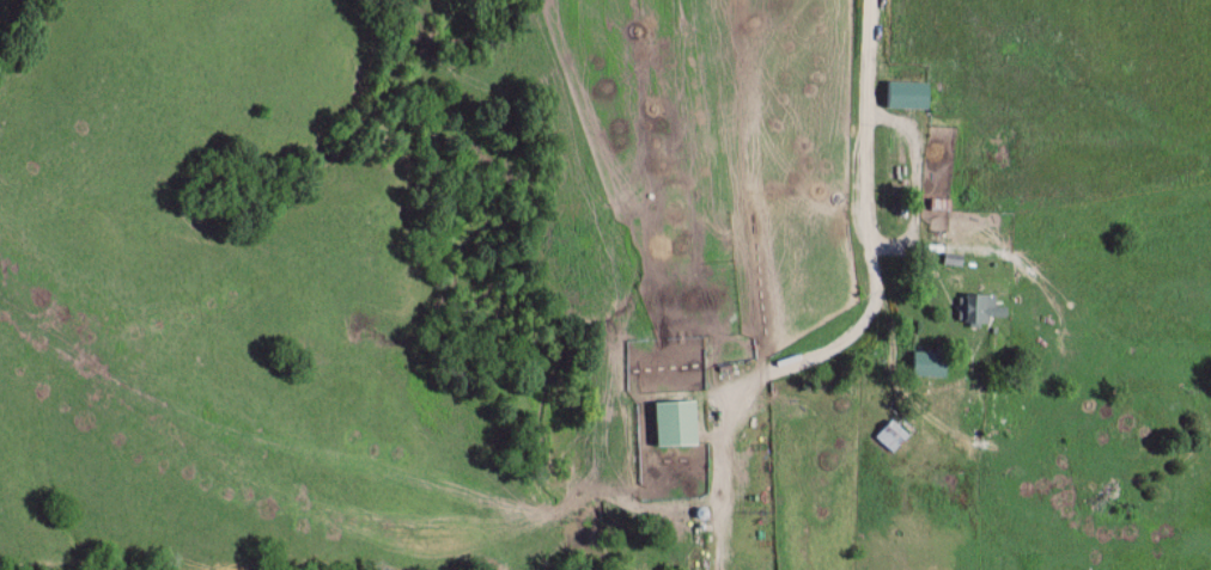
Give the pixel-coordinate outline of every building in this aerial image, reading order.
[(999,296),(969,296),(969,326),(993,326),(993,319),(1012,319),(1012,307),(999,307),(999,296)] [(660,404),(662,448),(703,446),(700,401),(660,404)] [(896,454),(913,436),(896,420),(879,438),(896,454)]
